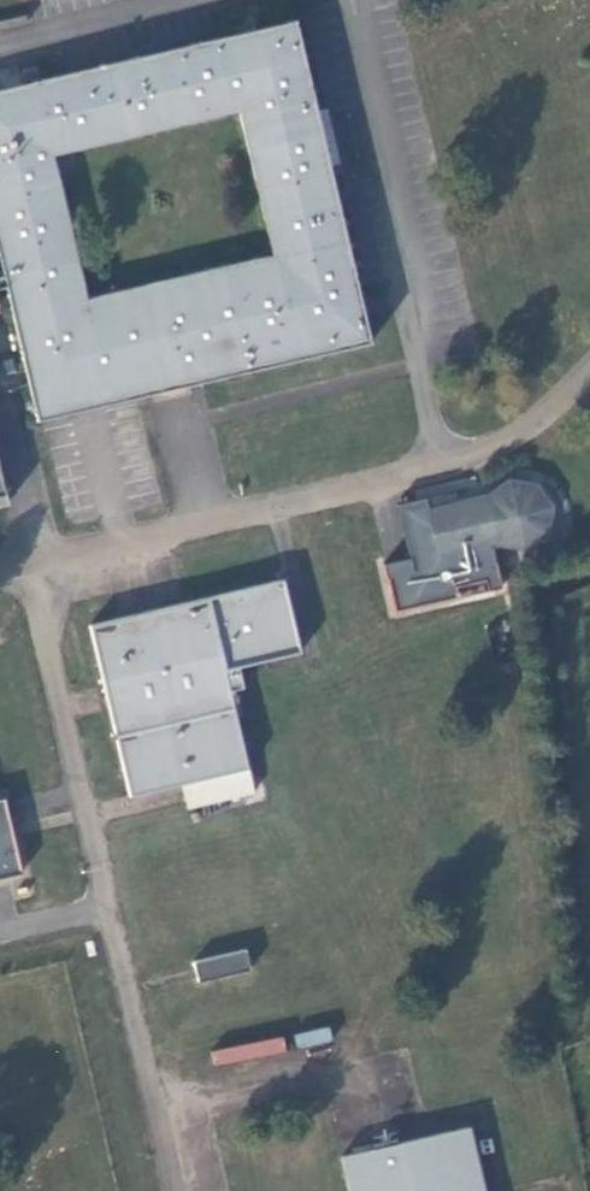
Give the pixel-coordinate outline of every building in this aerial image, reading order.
[(0,86),(0,294),(31,422),(365,344),(289,19),(0,86)] [(492,547),(524,550),(547,534),(551,508),(535,486),(509,481),(486,497),(457,504),(430,510),(427,499),(397,505),(410,559),(412,571),(386,577),(395,614),(459,599),(456,589),(485,582),(499,579),(492,547)] [(455,492),(427,499),(430,510),(457,504),(455,492)] [(386,577),(412,571),(410,559),(384,565),(386,577)] [(502,589),(499,579),(485,582),(488,592),(502,589)] [(247,768),(231,690),(242,687),(237,666),(300,651),(284,581),(94,625),(133,794),(247,768)] [(25,870),(8,794),(0,795),(0,875),(25,870)] [(244,951),(193,963),(197,980),(248,967),(244,951)] [(215,1065),(284,1050),(282,1037),(212,1052),(215,1065)] [(396,1144),(339,1157),(347,1190),(480,1190),(467,1129),(396,1144)]
